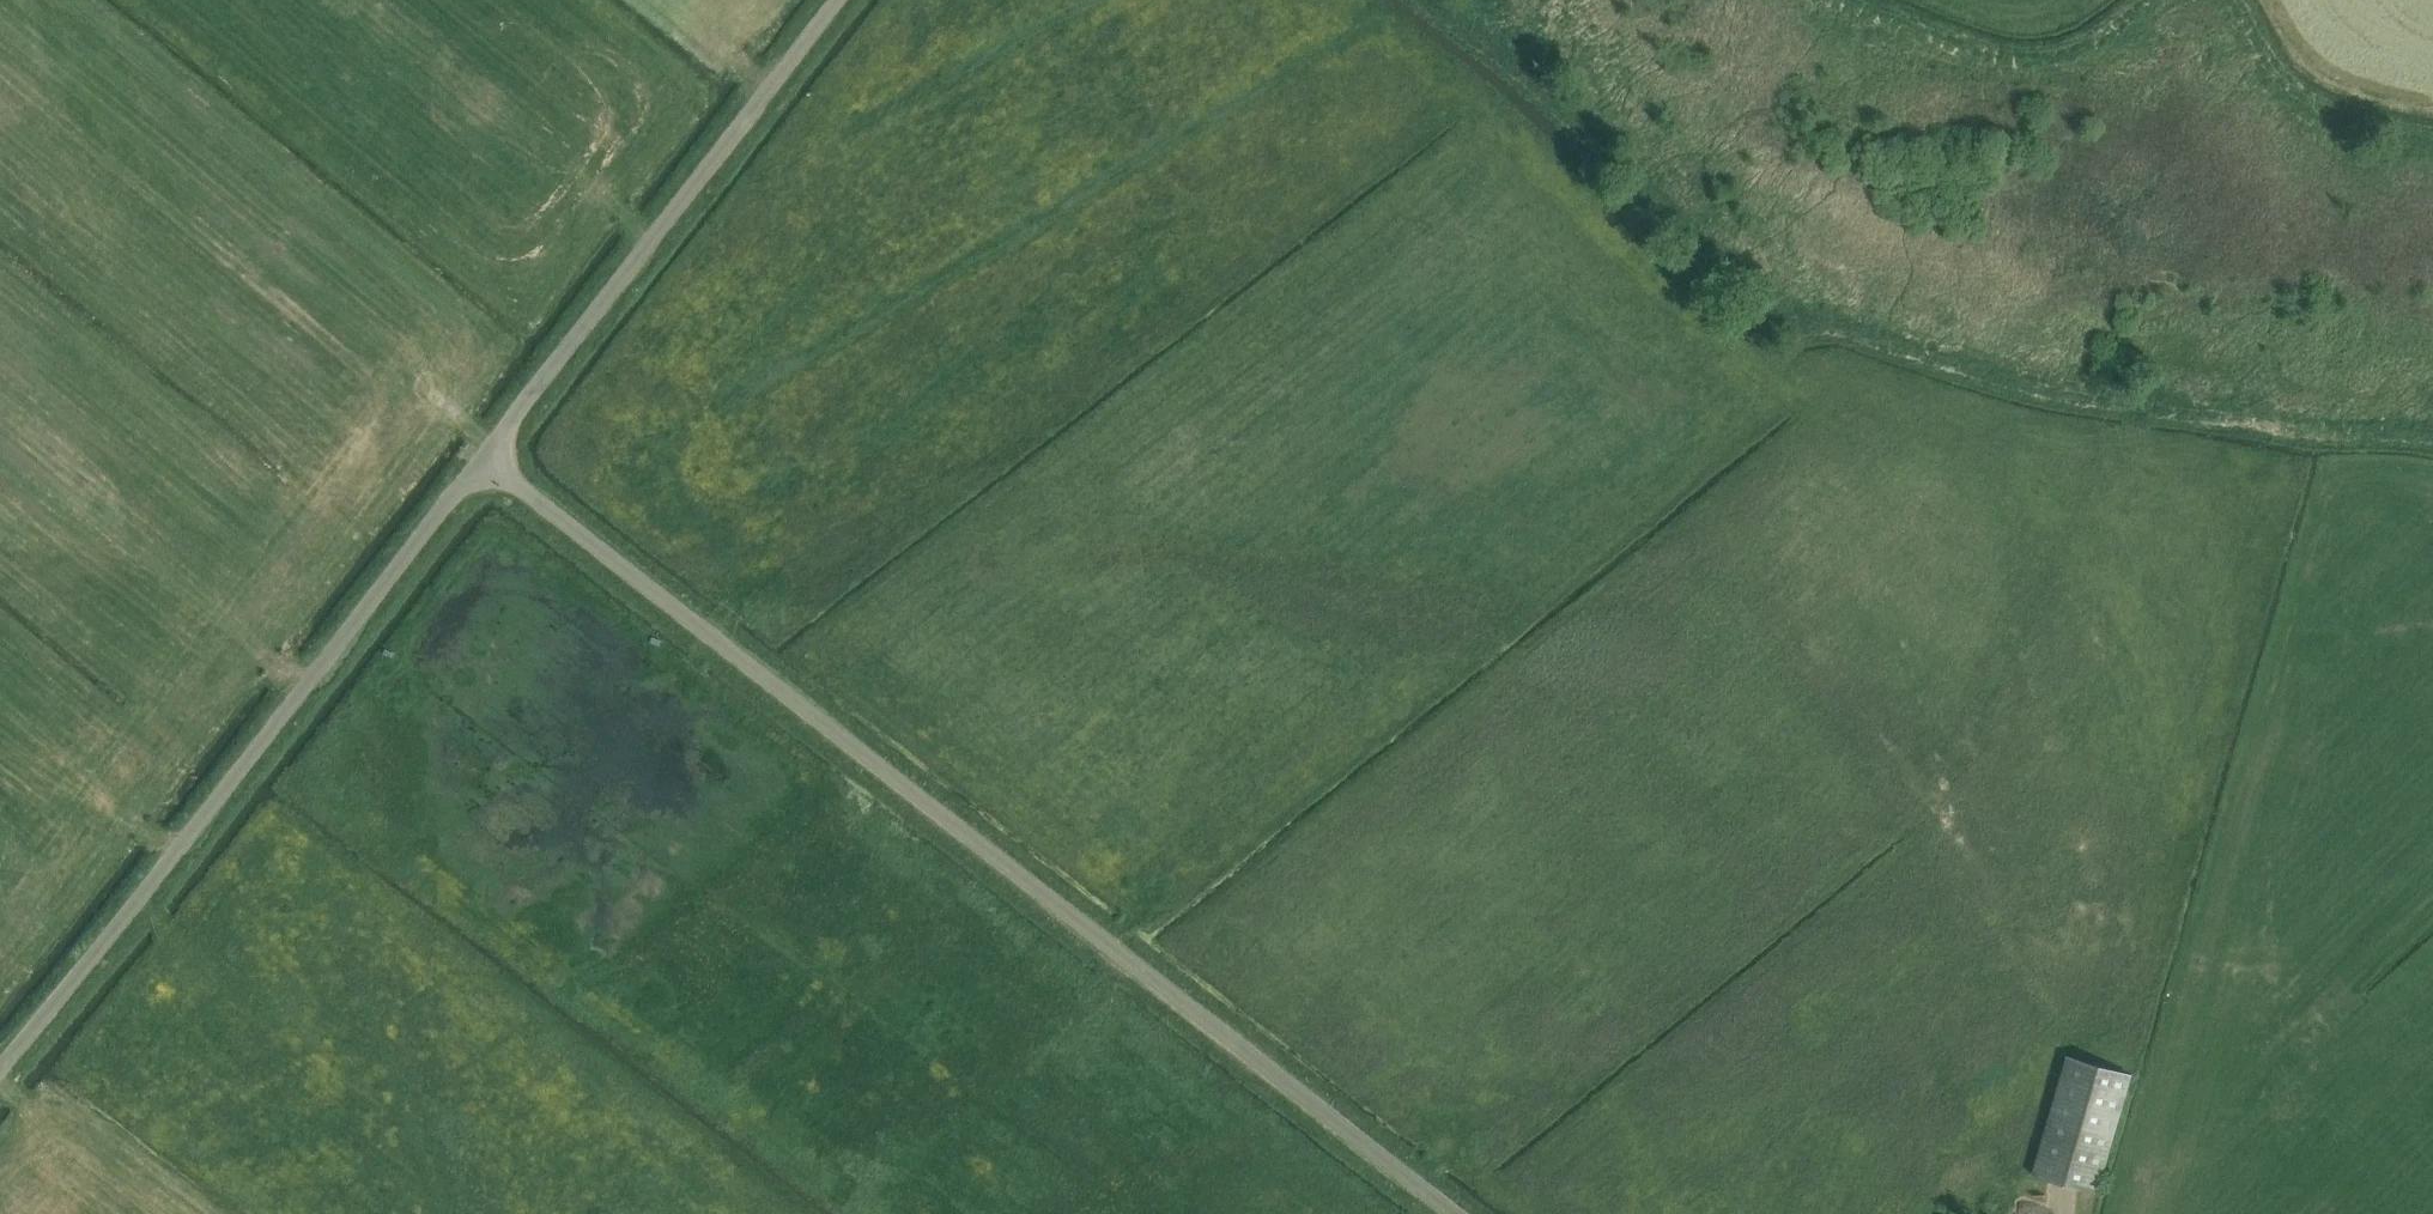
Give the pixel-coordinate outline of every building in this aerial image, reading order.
[(2097,1193),(2131,1074),(2067,1055),(2032,1174),(2097,1193)]
